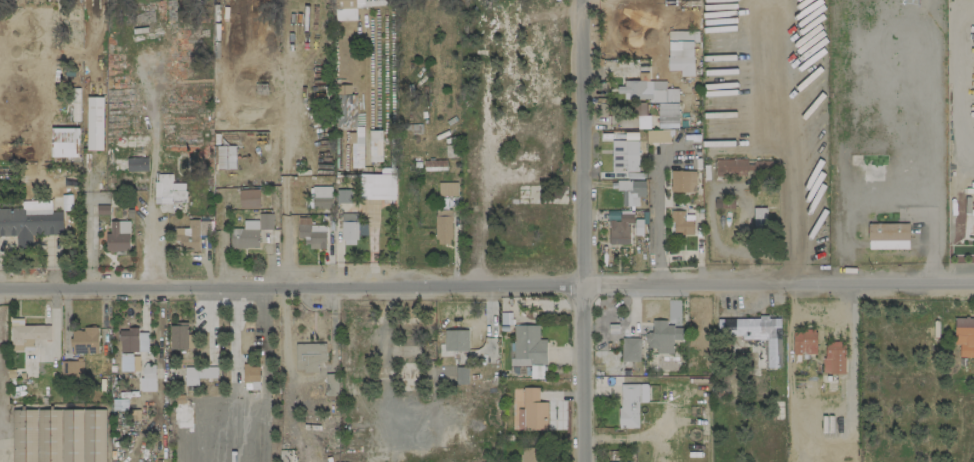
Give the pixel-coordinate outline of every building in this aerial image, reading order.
[(668,71),(680,70),(680,76),(693,76),(693,41),(668,42),(668,71)] [(678,128),(678,88),(666,88),(665,80),(624,81),(624,100),(649,99),(649,103),(657,103),(658,129),(678,128)] [(355,95),(334,95),(335,128),(356,127),(355,95)] [(103,150),(103,97),(87,97),(86,150),(103,150)] [(79,128),(51,128),(51,157),(79,157),(79,128)] [(669,130),(646,131),(647,143),(669,142),(669,130)] [(382,162),(382,132),(370,132),(370,162),(382,162)] [(638,172),(638,141),(612,140),(611,171),(638,172)] [(235,169),(236,146),(217,146),(216,169),(235,169)] [(886,155),(850,154),(849,165),(886,165),(886,155)] [(147,171),(147,157),(126,158),(127,171),(147,171)] [(747,159),(715,160),(715,177),(747,176),(747,172),(772,171),(772,161),(747,162),(747,159)] [(445,171),(446,161),(424,160),(424,170),(445,171)] [(695,171),(671,171),(670,192),(695,192),(695,171)] [(155,202),(185,202),(185,184),(172,183),(172,174),(155,174),(155,202)] [(359,199),(395,200),(395,175),(360,174),(359,199)] [(644,180),(616,181),(616,191),(622,190),(622,206),(638,206),(638,197),(645,197),(644,180)] [(438,196),(457,197),(458,183),(438,182),(438,196)] [(332,186),(311,187),(312,208),(332,208),(332,186)] [(259,189),(239,190),(239,209),(259,209),(259,189)] [(336,203),(351,203),(351,190),(336,189),(336,203)] [(16,236),(16,249),(32,249),(31,236),(63,235),(62,212),(51,212),(51,200),(21,201),(21,208),(0,209),(0,237),(16,236)] [(766,228),(767,208),(753,207),(753,228),(766,228)] [(674,234),(693,234),(693,221),(684,221),(684,210),(670,211),(670,223),(673,223),(674,234)] [(272,229),(272,213),(259,214),(259,230),(272,229)] [(357,213),(341,214),(342,245),(357,245),(357,236),(366,236),(366,222),(357,223),(357,213)] [(609,245),(629,245),(629,223),(633,223),(633,213),(619,214),(619,221),(608,221),(609,245)] [(451,216),(435,216),(435,244),(451,245),(451,216)] [(326,225),(310,225),(310,218),(298,217),(298,238),(306,238),(306,249),(325,249),(326,225)] [(199,250),(199,235),(208,235),(209,221),(188,220),(188,228),(174,228),(174,240),(180,240),(180,250),(199,250)] [(258,220),(243,220),(243,228),(229,229),(230,249),(258,248),(258,220)] [(129,251),(129,221),(107,221),(107,251),(129,251)] [(909,224),(869,223),(868,249),(908,250),(909,224)] [(717,319),(717,336),(742,336),(742,339),(766,339),(767,367),(781,367),(780,318),(717,319)] [(973,358),(973,318),(954,318),(954,344),(959,344),(959,357),(973,358)] [(23,326),(23,319),(11,320),(11,349),(34,348),(34,340),(50,339),(50,325),(23,326)] [(682,327),(667,326),(667,320),(652,320),(651,333),(646,332),(646,348),(656,348),(656,353),(673,354),(673,340),(682,340),(682,327)] [(170,349),(192,348),(192,334),(187,334),(187,324),(169,324),(170,349)] [(539,339),(539,325),(513,325),(513,365),(546,366),(547,339),(539,339)] [(98,329),(72,329),(73,354),(98,354),(98,329)] [(147,352),(147,333),(138,333),(138,329),(119,329),(119,352),(147,352)] [(468,351),(468,330),(444,330),(444,351),(468,351)] [(816,330),(793,330),(792,354),(816,354),(816,330)] [(640,338),(621,338),(621,362),(640,362),(640,338)] [(824,374),(844,374),(845,342),(824,341),(824,374)] [(325,343),(295,344),(295,372),(319,371),(319,364),(326,364),(325,343)] [(61,377),(83,378),(83,361),(62,361),(61,377)] [(543,366),(531,366),(530,378),(543,379),(543,366)] [(216,367),(185,367),(185,386),(198,386),(198,378),(217,378),(216,367)] [(467,367),(456,367),(456,384),(467,384),(467,367)] [(154,392),(154,370),(140,370),(140,391),(154,392)] [(325,396),(337,396),(337,374),(325,374),(325,396)] [(620,428),(639,427),(638,402),(648,402),(647,384),(619,384),(620,428)] [(539,388),(523,387),(523,409),(517,409),(517,430),(547,430),(547,402),(538,402),(539,388)] [(543,447),(521,447),(521,461),(543,461),(543,447)]
